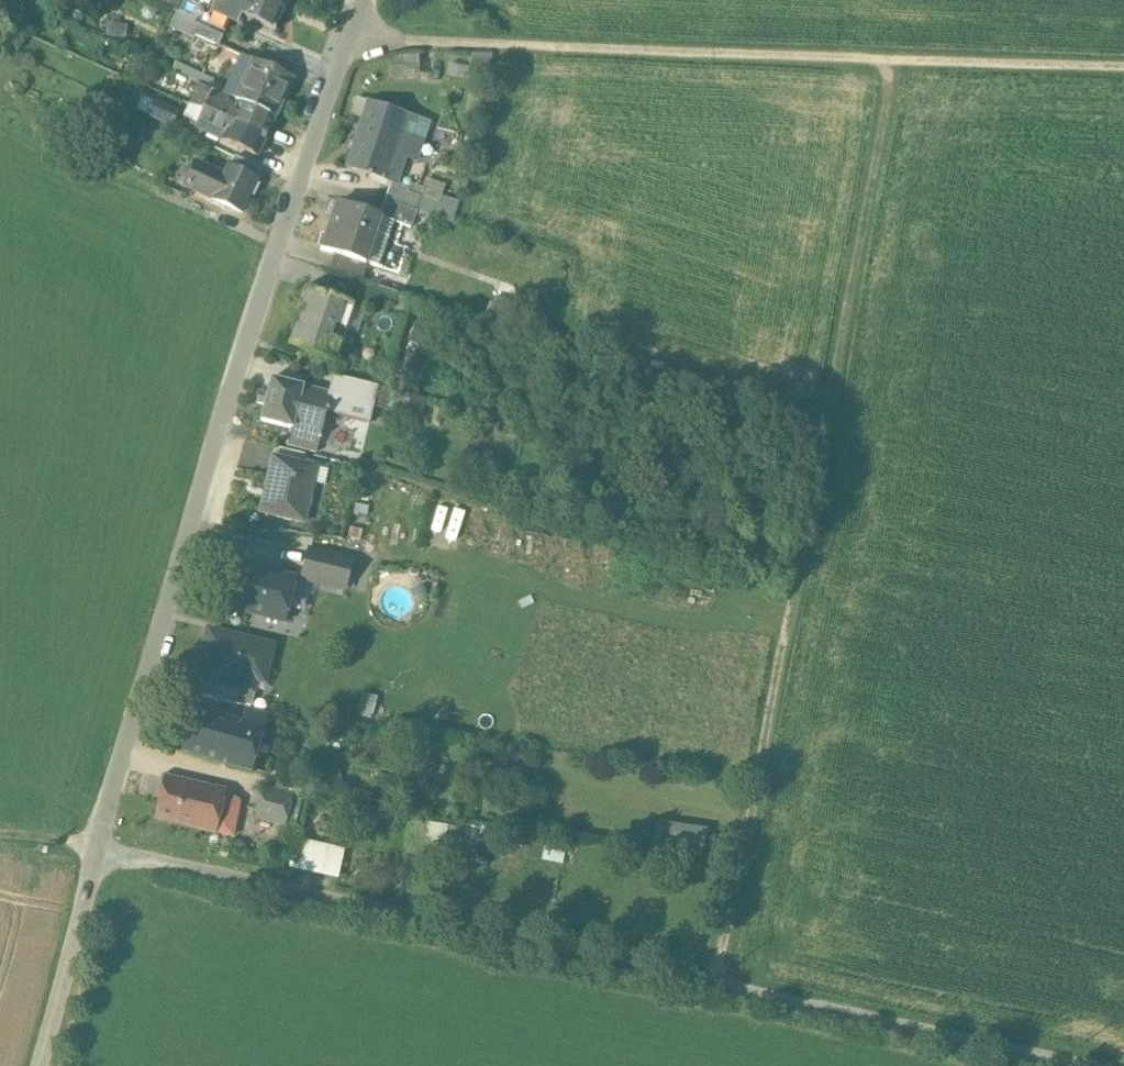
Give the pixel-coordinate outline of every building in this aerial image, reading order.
[(286,5),(273,0),(219,0),(213,14),(231,21),(240,24),(243,17),(275,30),(286,5)] [(213,14),(205,10),(200,22),(202,23),(226,34),(231,21),(213,14)] [(226,34),(202,23),(196,36),(220,47),(226,34)] [(293,78),(254,60),(236,99),(275,117),(293,78)] [(418,77),(419,67),(397,66),(396,76),(418,77)] [(213,89),(196,81),(189,96),(207,104),(213,89)] [(236,99),(213,89),(207,104),(205,108),(266,136),(275,117),(236,99)] [(180,112),(155,101),(149,116),(174,126),(180,112)] [(418,143),(387,132),(394,111),(368,103),(361,125),(365,127),(356,153),(352,151),(346,170),(371,178),(371,176),(392,183),(393,183),(396,184),(405,157),(412,159),(416,149),(417,146),(418,143)] [(266,136),(205,108),(196,127),(258,155),(266,136)] [(261,169),(235,157),(230,169),(256,181),(261,169)] [(230,169),(228,168),(224,177),(197,165),(187,187),(213,199),(213,200),(218,203),(242,214),(257,181),(256,181),(230,169)] [(421,198),(390,188),(385,201),(417,212),(421,198)] [(437,208),(421,198),(417,212),(434,217),(437,208)] [(417,212),(385,201),(380,217),(412,227),(417,212)] [(380,218),(337,204),(323,249),(366,263),(380,218)] [(397,293),(373,284),(368,299),(392,307),(397,293)] [(353,307),(308,291),(289,347),(333,363),(353,307)] [(412,298),(397,293),(392,307),(408,312),(412,298)] [(378,387),(334,376),(330,394),(325,412),(369,423),(376,396),(378,387)] [(330,394),(273,381),(263,421),(291,427),(320,434),(325,412),(330,394)] [(320,434),(291,427),(287,447),(316,453),(320,434)] [(305,454),(275,447),(273,458),(303,465),(305,454)] [(303,465),(273,458),(260,513),(305,523),(314,483),(317,469),(317,468),(303,465)] [(328,472),(317,469),(314,483),(325,486),(328,472)] [(335,556),(310,550),(303,578),(328,584),(335,556)] [(351,560),(335,556),(328,584),(344,588),(351,560)] [(261,570),(226,561),(215,604),(250,613),(261,570)] [(295,578),(261,570),(250,613),(284,621),(295,578)] [(276,644),(206,626),(195,668),(219,674),(212,700),(252,706),(257,683),(265,685),(276,644)] [(233,723),(185,708),(172,750),(220,764),(233,723)] [(267,718),(244,711),(240,725),(262,732),(267,718)] [(240,725),(233,723),(220,764),(249,773),(262,732),(240,725)] [(224,793),(205,788),(165,778),(156,817),(214,831),(224,793)] [(302,782),(279,778),(276,791),(300,795),(301,793),(302,782)] [(276,793),(264,790),(257,818),(285,825),(292,798),(276,794),(276,793)] [(238,803),(224,793),(214,831),(232,836),(238,803)] [(704,860),(711,828),(655,817),(649,849),(704,860)] [(343,850),(307,842),(297,841),(292,864),(338,874),(343,850)]
